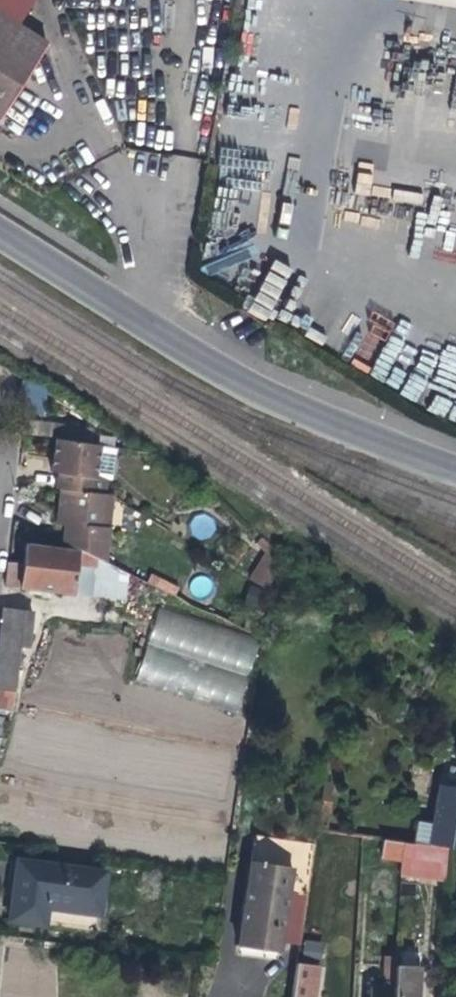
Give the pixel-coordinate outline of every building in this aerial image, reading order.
[(36,41),(0,18),(0,100),(6,90),(36,41)] [(271,315),(284,279),(268,273),(255,309),(271,315)] [(93,475),(97,444),(96,444),(54,438),(52,458),(50,468),(59,469),(56,490),(61,490),(100,495),(102,476),(93,475)] [(114,446),(97,444),(93,475),(102,476),(111,477),(114,446)] [(104,495),(100,495),(61,490),(59,512),(58,522),(67,524),(65,542),(80,549),(106,562),(110,529),(100,528),(104,495)] [(269,540),(261,557),(273,561),(275,545),(272,544),(269,540)] [(119,568),(106,562),(80,549),(27,543),(24,562),(8,560),(6,585),(105,597),(119,568)] [(251,582),(268,592),(273,561),(261,557),(251,582)] [(0,633),(0,663),(17,665),(19,646),(28,647),(33,611),(3,607),(0,633)] [(157,609),(137,682),(240,711),(260,638),(157,609)] [(17,665),(0,663),(0,707),(11,709),(17,665)] [(412,843),(447,848),(455,849),(455,788),(438,785),(431,822),(416,820),(412,843)] [(333,801),(321,797),(319,809),(316,828),(326,830),(333,801)] [(280,941),(299,944),(301,932),(312,861),(314,843),(316,831),(258,822),(239,944),(278,950),(280,941)] [(402,858),(403,841),(383,838),(382,855),(402,858)] [(444,893),(447,848),(412,843),(405,842),(403,841),(402,858),(400,887),(444,893)] [(9,918),(44,924),(47,906),(97,913),(103,872),(18,859),(15,879),(9,918)] [(304,940),(303,956),(322,958),(324,942),(304,940)] [(396,964),(397,941),(392,941),(390,945),(385,945),(382,973),(374,972),(373,986),(370,987),(370,996),(394,996),(396,964)] [(277,959),(278,950),(239,944),(237,953),(247,954),(277,959)] [(296,963),(291,996),(314,996),(316,984),(312,984),(315,966),(296,963)] [(396,964),(394,996),(416,996),(418,965),(396,964)]
